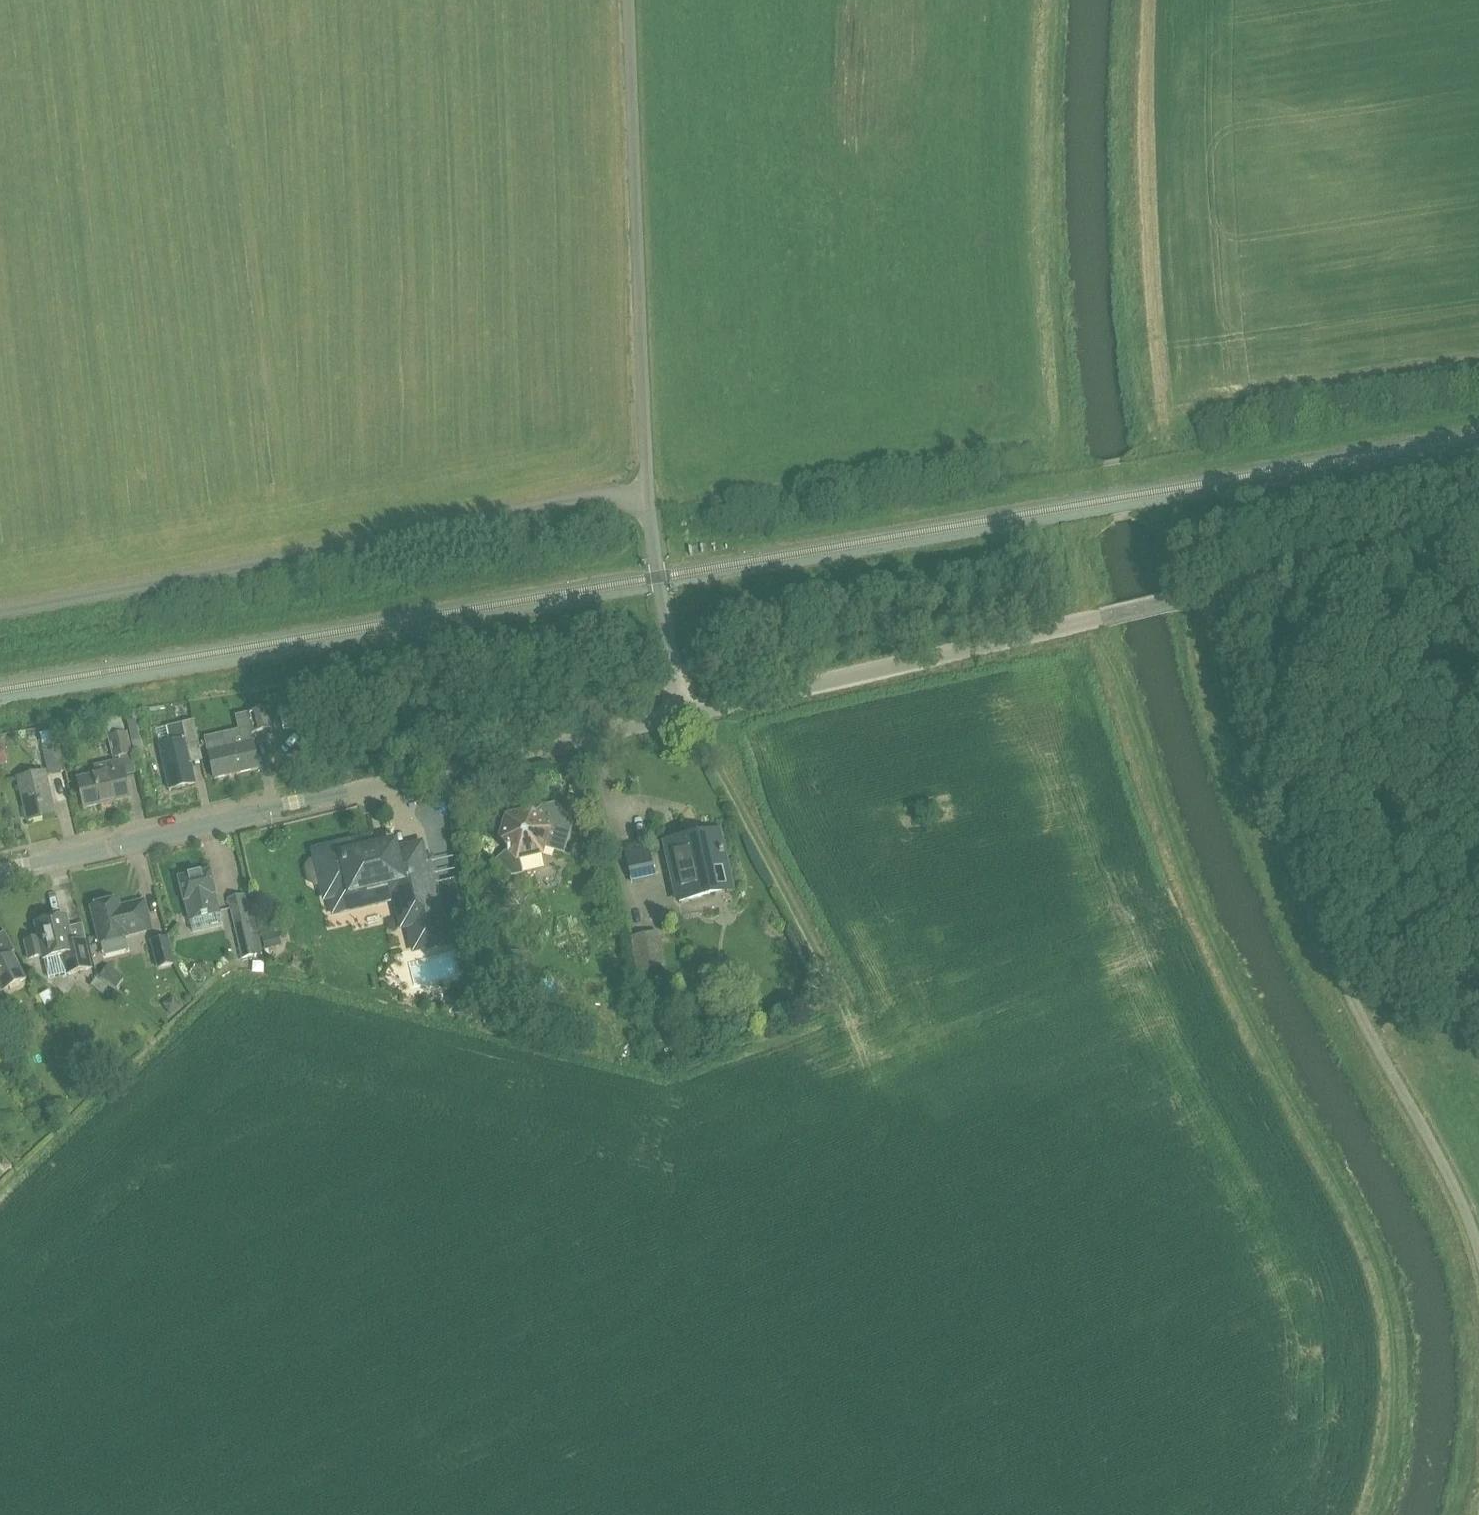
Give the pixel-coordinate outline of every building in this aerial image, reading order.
[(246,714),(251,734),(266,731),(265,727),(276,724),(273,708),(246,714)] [(418,713),(419,724),(431,722),(430,712),(418,713)] [(170,743),(159,746),(169,789),(195,783),(188,749),(200,746),(194,721),(166,727),(170,743)] [(42,747),(49,776),(65,772),(59,743),(58,744),(55,731),(41,733),(43,747),(42,747)] [(138,731),(128,733),(133,755),(143,753),(138,731)] [(218,742),(212,744),(207,745),(215,779),(258,769),(252,744),(220,751),(218,742)] [(79,781),(85,807),(129,798),(120,760),(107,763),(108,765),(95,768),(97,777),(79,781)] [(19,779),(28,821),(54,815),(44,773),(19,779)] [(498,860),(512,875),(521,873),(518,859),(542,853),(544,846),(563,852),(572,823),(555,805),(540,818),(532,810),(506,815),(499,840),(508,850),(498,860)] [(673,872),(680,902),(731,891),(718,831),(666,842),(673,872)] [(309,860),(305,867),(309,883),(316,887),(323,885),(326,897),(330,896),(334,911),(355,906),(396,896),(403,925),(406,924),(447,915),(433,856),(422,858),(419,846),(395,851),(393,844),(371,849),(369,839),(316,852),(317,859),(309,860)] [(625,853),(631,885),(656,880),(651,848),(625,853)] [(527,867),(550,864),(549,855),(526,858),(527,867)] [(185,901),(190,920),(219,913),(215,894),(216,894),(210,870),(178,878),(184,901),(185,901)] [(227,899),(241,959),(263,954),(249,894),(227,899)] [(92,908),(101,944),(126,937),(126,935),(150,928),(143,901),(119,908),(117,901),(92,908)] [(43,956),(44,960),(47,959),(51,977),(68,973),(68,974),(93,968),(86,940),(73,943),(67,917),(35,925),(39,939),(25,942),(29,959),(43,956)] [(462,920),(449,923),(452,937),(464,934),(462,920)] [(632,954),(636,972),(666,966),(657,931),(629,938),(632,954)] [(278,945),(276,934),(263,936),(266,948),(278,945)] [(151,942),(158,970),(177,965),(170,937),(151,942)] [(112,961),(136,956),(133,939),(109,945),(112,961)] [(262,954),(255,956),(256,961),(249,963),(250,967),(265,968),(262,954)] [(3,990),(26,979),(13,955),(2,961),(0,957),(0,984),(3,990)] [(424,995),(460,986),(454,964),(418,973),(424,995)] [(100,976),(116,988),(125,977),(109,965),(100,976)] [(91,985),(103,995),(108,988),(96,979),(91,985)] [(449,994),(453,1013),(472,1009),(468,990),(449,994)]
